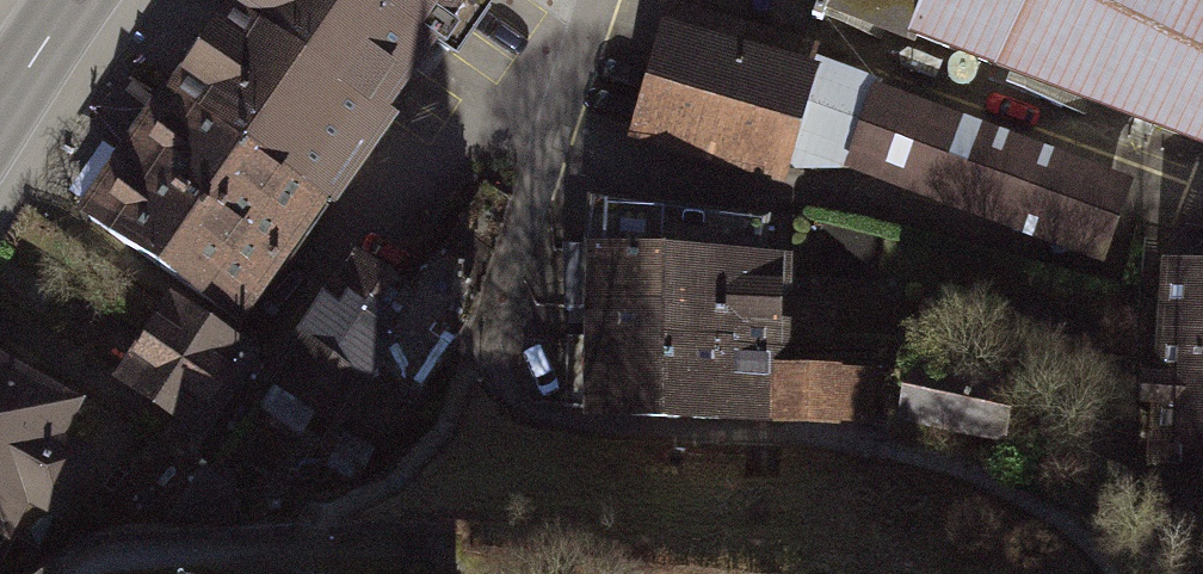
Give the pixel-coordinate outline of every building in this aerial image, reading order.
[(51,199),(237,311),(447,0),(193,0),(51,199)] [(818,2),(915,40),(916,36),(1202,144),(1202,0),(819,0),(818,2)] [(816,46),(677,5),(640,130),(779,171),(816,46)] [(1126,165),(878,76),(846,164),(1094,253),(1126,165)] [(0,258),(0,345),(88,392),(200,423),(252,345),(20,220),(0,258)] [(792,250),(595,241),(594,273),(587,410),(876,423),(879,363),(787,358),(792,250)] [(1150,247),(1139,387),(1202,392),(1202,251),(1150,247)] [(2,536),(20,503),(66,528),(106,453),(66,432),(88,392),(0,345),(0,536),(2,536)] [(1025,376),(914,354),(900,419),(1011,442),(1025,376)]
